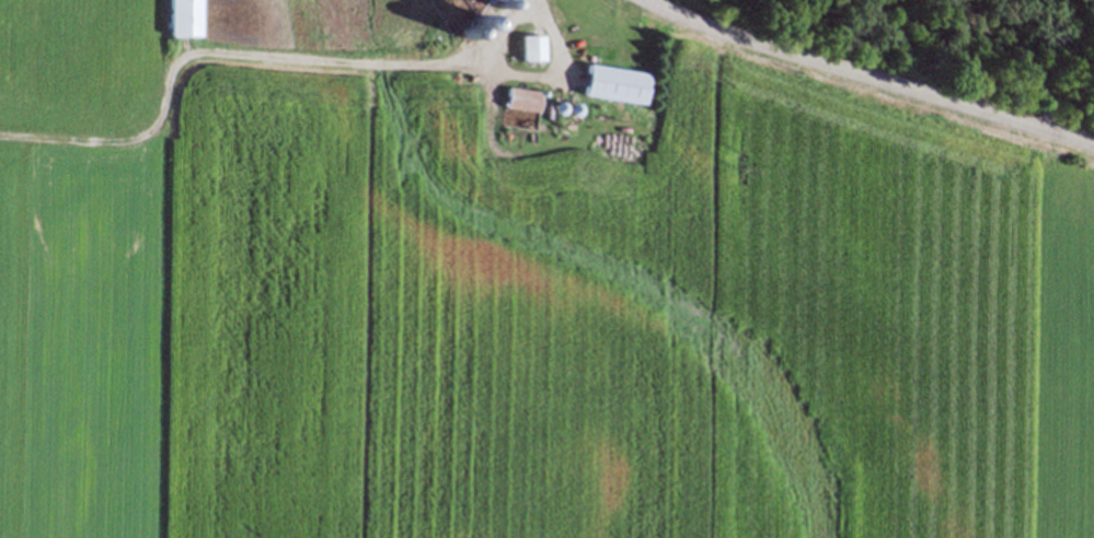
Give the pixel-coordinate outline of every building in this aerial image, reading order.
[(172,35),(173,0),(201,0),(200,36),(172,35)] [(497,7),(492,0),(509,0),(505,3),(506,3),(506,4),(507,4),(507,5),(507,7),(508,7),(508,8),(508,9),(507,10),(507,11),(506,11),(506,12),(505,12),(505,13),(504,13),(503,13),(502,13),(500,12),(499,12),(499,11),(498,11),(498,10),(497,9),(497,8),(497,7)] [(544,36),(544,61),(521,61),(521,36),(544,36)] [(650,75),(646,106),(586,97),(590,67),(650,75)] [(542,92),(539,113),(505,107),(508,87),(542,92)]
